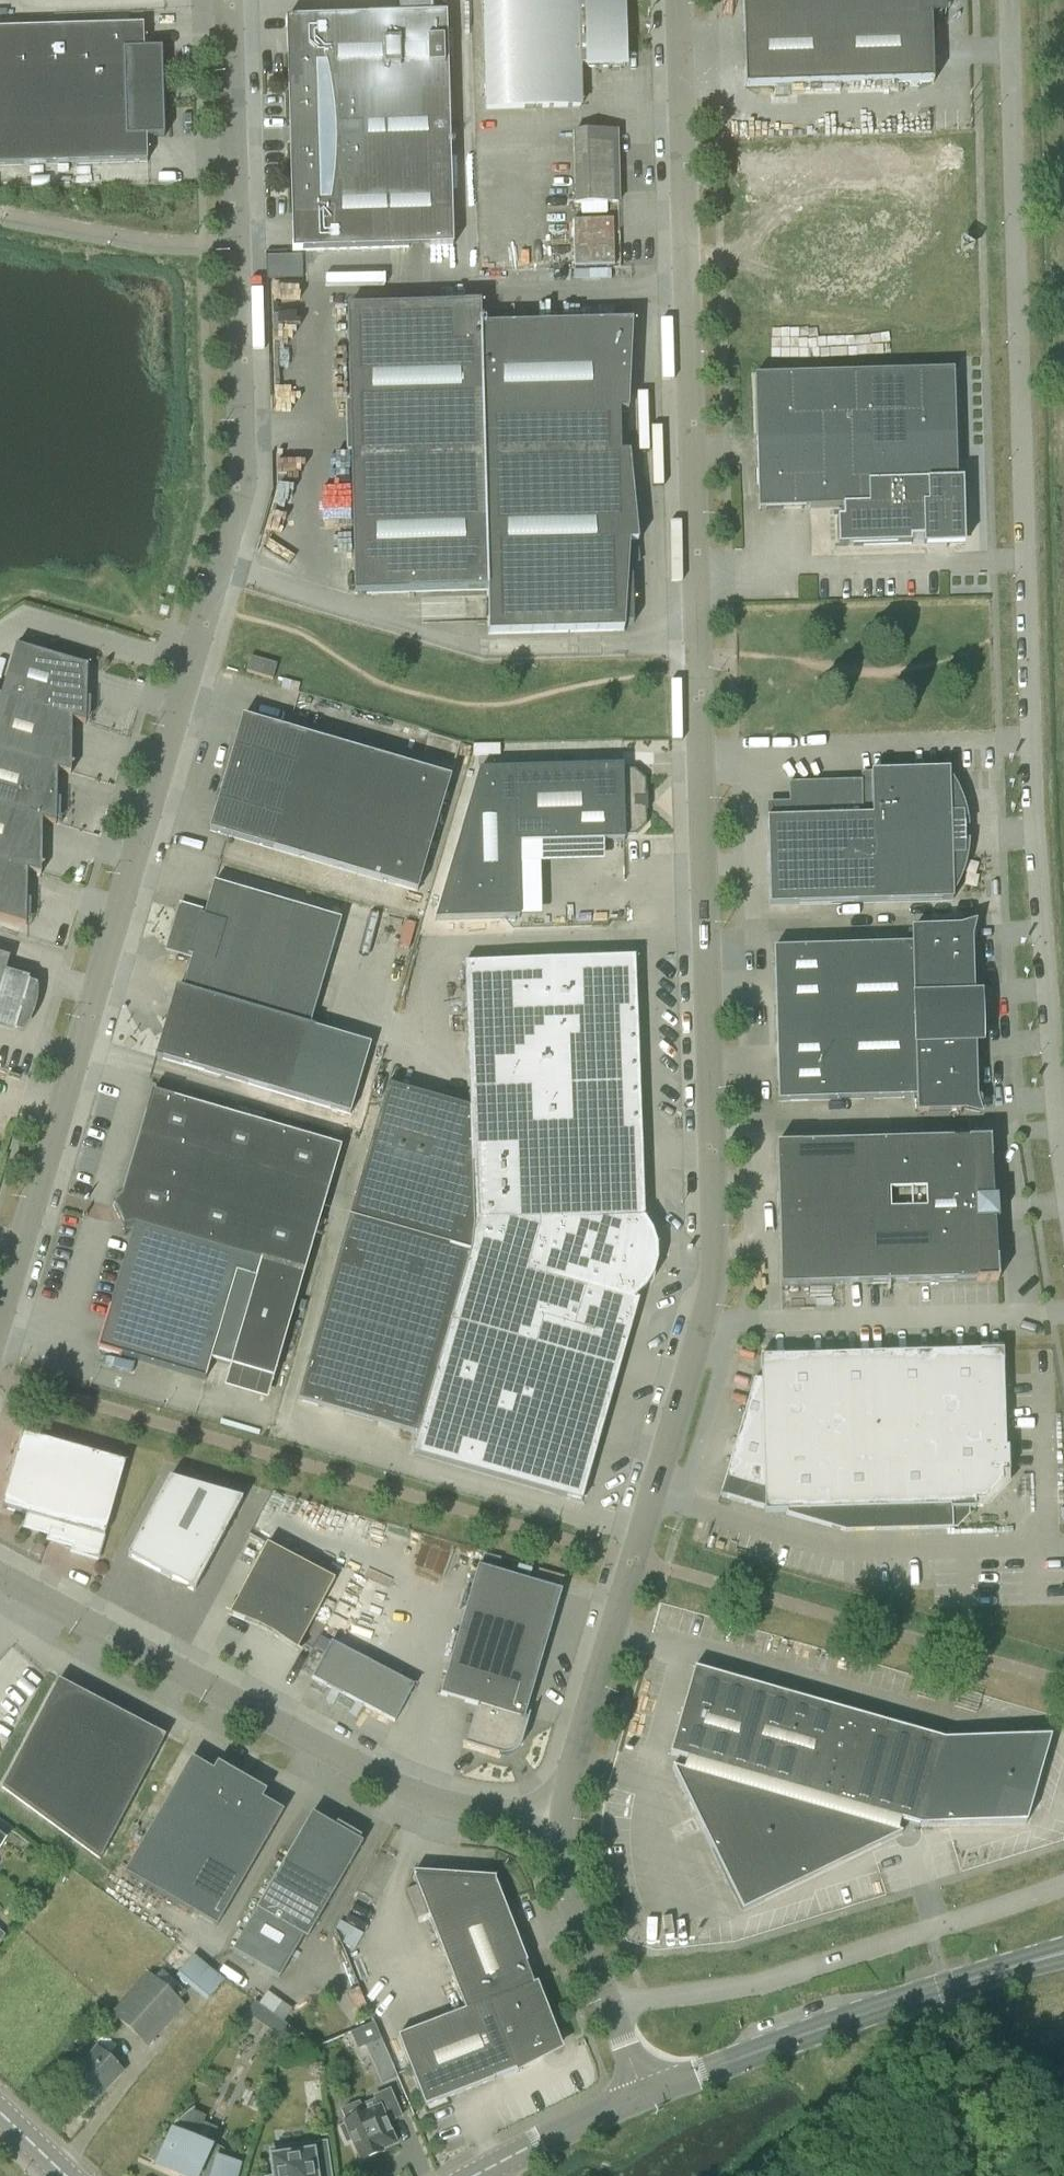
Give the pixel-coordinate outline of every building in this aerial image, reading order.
[(399,16),(433,15),(432,0),(398,0),(399,16)] [(580,107),(579,68),(624,67),(622,0),(510,0),(483,1),(486,110),(580,107)] [(745,88),(931,83),(931,84),(933,84),(931,18),(936,18),(936,0),(743,0),(745,88)] [(399,16),(286,20),(292,251),(453,247),(446,15),(433,15),(399,16)] [(143,26),(0,30),(0,166),(147,162),(146,138),(164,137),(161,49),(144,50),(143,26)] [(575,204),(619,203),(617,133),(573,134),(575,204)] [(576,265),(618,263),(617,217),(574,219),(576,265)] [(336,287),(400,283),(400,269),(415,268),(414,249),(334,254),(336,287)] [(480,327),(480,305),(347,308),(354,595),(487,591),(488,635),(624,632),(625,625),(633,625),(632,578),(627,578),(629,560),(640,559),(629,454),(621,455),(619,413),(628,413),(632,323),(480,327)] [(953,372),(754,377),(756,434),(756,443),(758,494),(765,494),(766,510),(810,509),(842,508),(842,519),(832,520),(838,548),(910,546),(910,541),(931,540),(931,541),(937,541),(937,547),(964,546),(962,481),(956,481),(953,372)] [(72,720),(72,721),(86,725),(87,668),(16,647),(1,697),(0,698),(2,699),(72,720)] [(272,680),(277,665),(250,657),(246,672),(272,680)] [(72,721),(72,720),(2,699),(0,705),(0,753),(57,770),(72,721)] [(417,893),(450,779),(242,718),(209,832),(417,893)] [(0,753),(0,808),(42,820),(42,821),(56,825),(57,771),(57,770),(0,753)] [(623,771),(623,767),(513,770),(480,770),(436,919),(517,917),(515,844),(625,841),(625,837),(636,837),(646,826),(645,781),(634,771),(623,771)] [(769,906),(953,901),(953,896),(961,879),(966,862),(969,844),(968,826),(965,808),(958,792),(949,776),(949,770),(871,773),(871,782),(789,784),(790,819),(767,820),(769,906)] [(42,821),(42,820),(0,808),(0,863),(28,871),(42,821)] [(28,871),(0,863),(0,918),(26,926),(27,872),(28,871)] [(342,921),(213,883),(205,911),(203,917),(183,911),(177,930),(173,929),(167,951),(191,958),(182,990),(310,1028),(316,1009),(342,921)] [(975,1100),(975,1096),(970,940),(959,930),(912,931),(913,946),(773,950),(778,1102),(917,1098),(918,1113),(964,1111),(975,1100)] [(30,986),(5,979),(11,958),(0,954),(0,1023),(17,1028),(30,986)] [(418,1437),(413,1455),(582,1503),(639,1301),(636,1300),(643,1294),(649,1287),(653,1280),(657,1271),(658,1262),(659,1253),(658,1244),(655,1235),(651,1227),(646,1220),(644,1221),(635,958),(464,964),(469,1109),(474,1227),(470,1253),(418,1437)] [(310,1028),(182,990),(173,1021),(166,1019),(155,1058),(290,1098),(310,1028)] [(386,1086),(298,1402),(418,1437),(470,1253),(474,1227),(469,1109),(386,1086)] [(230,1367),(273,1380),(341,1148),(152,1093),(121,1198),(113,1207),(123,1228),(133,1227),(97,1349),(201,1379),(231,1279),(254,1286),(230,1367)] [(780,1288),(998,1281),(990,1139),(776,1146),(780,1288)] [(764,1513),(787,1513),(787,1515),(844,1532),(956,1529),(956,1517),(968,1517),(968,1510),(975,1510),(975,1502),(984,1502),(1001,1484),(1001,1475),(1008,1474),(1008,1449),(1005,1449),(1002,1351),(760,1358),(760,1381),(753,1381),(725,1479),(720,1497),(764,1510),(764,1513)] [(97,1561),(125,1464),(22,1434),(1,1509),(27,1516),(23,1528),(48,1535),(47,1541),(72,1548),(71,1553),(97,1561)] [(194,1592),(242,1501),(169,1480),(128,1557),(172,1580),(171,1584),(187,1589),(194,1592)] [(297,1652),(334,1581),(267,1545),(229,1616),(257,1627),(272,1635),(297,1652)] [(465,1747),(499,1757),(502,1758),(505,1758),(508,1757),(511,1756),(514,1755),(516,1753),(518,1750),(520,1748),(521,1745),(528,1721),(524,1720),(562,1592),(478,1567),(440,1696),(477,1707),(465,1747)] [(331,1643),(311,1679),(331,1689),(350,1653),(331,1643)] [(944,1740),(694,1669),(669,1755),(687,1760),(684,1771),(672,1768),(742,1912),(902,1834),(897,1832),(900,1821),(919,1827),(1026,1825),(1050,1738),(944,1740)] [(62,1683),(59,1681),(2,1788),(100,1860),(165,1738),(161,1736),(162,1735),(62,1683)] [(216,1766),(211,1774),(190,1762),(124,1876),(216,1929),(282,1815),(260,1803),(265,1795),(216,1766)] [(362,1844),(312,1814),(256,1911),(257,1912),(233,1953),(281,1981),(305,1939),(306,1940),(362,1844)] [(13,1831),(0,1821),(0,1849),(13,1831)] [(533,1985),(525,1964),(526,1963),(495,1882),(495,1879),(413,1873),(413,1878),(465,2011),(397,2037),(425,2107),(494,2080),(493,2079),(514,2071),(516,2074),(518,2073),(517,2070),(558,2049),(535,1988),(538,1986),(537,1984),(533,1985)] [(195,1955),(180,1977),(212,2000),(227,1978),(195,1955)] [(146,2049),(185,2008),(148,1974),(109,2015),(146,2049)] [(282,2041),(287,2026),(254,2003),(246,2014),(282,2041)] [(384,2047),(380,2037),(363,2043),(381,2087),(397,2080),(395,2075),(396,2074),(384,2047)] [(91,2109),(124,2073),(97,2047),(64,2084),(91,2109)] [(396,2145),(387,2124),(401,2118),(390,2092),(375,2098),(379,2108),(344,2123),(346,2127),(341,2129),(347,2144),(352,2142),(361,2163),(383,2154),(382,2151),(396,2145)] [(152,2160),(160,2164),(158,2169),(173,2175),(236,2175),(239,2165),(218,2160),(217,2165),(204,2162),(212,2144),(211,2144),(209,2148),(194,2142),(205,2117),(190,2111),(187,2113),(184,2116),(181,2119),(180,2120),(178,2121),(176,2124),(174,2127),(172,2131),(170,2133),(177,2136),(171,2150),(167,2148),(162,2146),(152,2160)] [(326,2144),(325,2144),(325,2145),(313,2147),(312,2146),(312,2147),(294,2149),(293,2149),(294,2157),(277,2160),(276,2159),(275,2160),(277,2175),(331,2175),(326,2144)]
